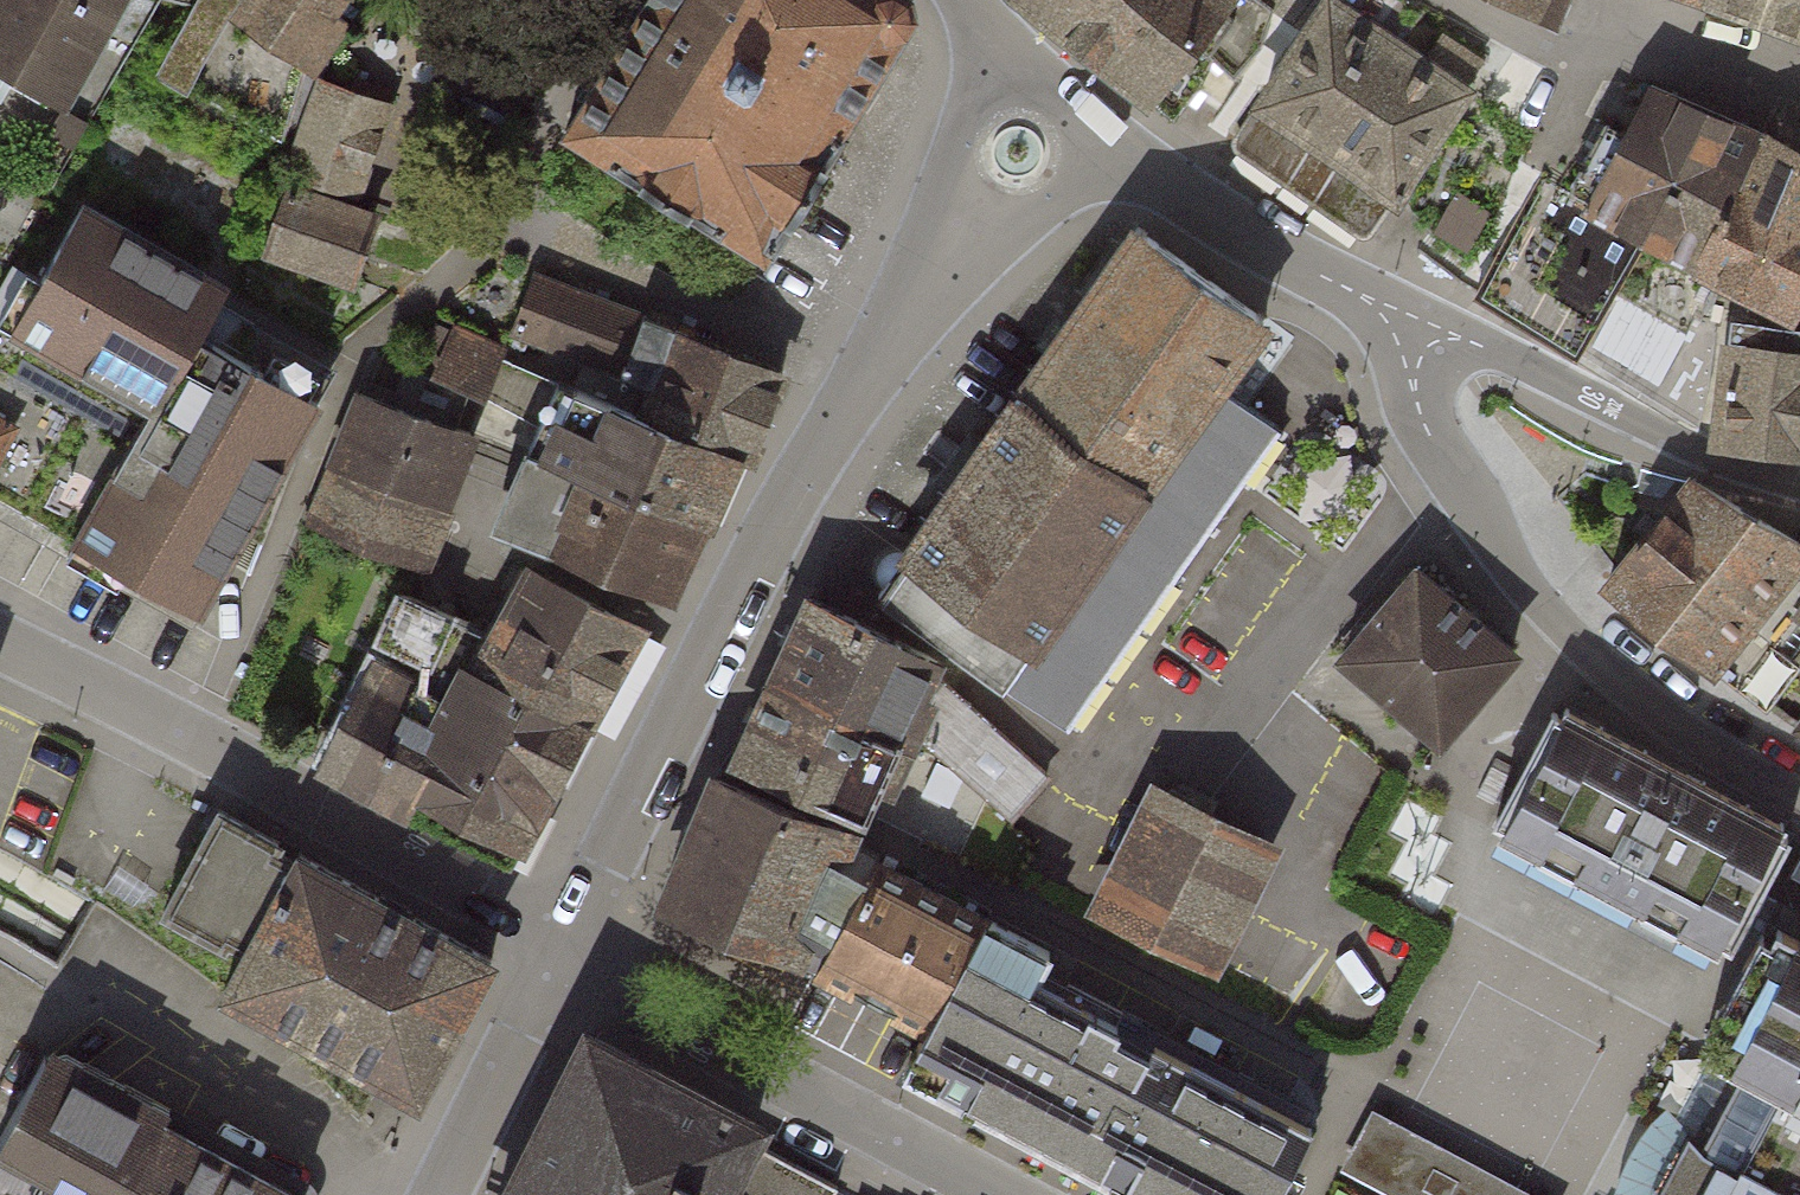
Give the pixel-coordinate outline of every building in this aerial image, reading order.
[(59,98),(114,0),(0,0),(0,65),(59,98)] [(307,66),(348,0),(241,0),(230,17),(307,66)] [(766,254),(906,26),(900,0),(646,0),(566,127),(766,254)] [(1171,115),(1216,59),(1235,75),(1259,51),(1272,8),(1261,0),(1021,0),(1171,115)] [(1366,234),(1480,61),(1442,36),(1421,63),(1395,46),(1418,9),(1406,0),(1330,0),(1264,100),(1233,143),(1366,234)] [(1536,23),(1549,0),(1497,0),(1536,23)] [(1783,31),(1794,0),(1697,0),(1783,31)] [(1799,38),(1799,0),(1794,0),(1783,31),(1799,38)] [(1695,265),(1763,131),(1653,73),(1602,169),(1586,161),(1572,189),(1648,237),(1695,265)] [(389,91),(357,79),(353,90),(329,81),(296,170),(352,190),(389,91)] [(1763,131),(1695,265),(1785,309),(1799,278),(1799,148),(1763,131)] [(1544,174),(1476,291),(1576,355),(1618,292),(1648,237),(1572,189),(1544,174)] [(373,217),(289,187),(268,247),(352,277),(373,217)] [(199,610),(319,401),(237,355),(254,323),(194,289),(204,272),(84,204),(14,327),(0,319),(0,418),(10,424),(0,442),(0,498),(199,610)] [(1162,247),(1138,228),(877,591),(1065,722),(1174,571),(1273,425),(1221,384),(1265,316),(1162,247)] [(727,454),(749,459),(783,371),(737,352),(534,276),(511,334),(583,363),(573,388),(727,454)] [(1618,292),(1576,355),(1697,424),(1720,320),(1694,315),(1685,333),(1618,292)] [(1716,436),(1799,448),(1799,329),(1734,321),(1716,436)] [(502,350),(437,324),(419,369),(483,395),(502,350)] [(700,515),(727,454),(573,388),(544,450),(700,515)] [(308,519),(419,561),(467,434),(357,392),(308,519)] [(10,424),(0,418),(0,442),(10,424)] [(669,590),(700,515),(544,450),(528,445),(495,519),(669,590)] [(1612,580),(1712,664),(1799,551),(1799,543),(1692,477),(1612,580)] [(1417,565),(1337,661),(1441,747),(1521,651),(1417,565)] [(585,722),(635,627),(525,568),(489,631),(479,627),(464,662),(585,722)] [(511,863),(585,722),(464,662),(479,627),(399,591),(377,636),(429,661),(413,701),(377,683),(331,766),(511,863)] [(771,683),(897,736),(936,658),(812,600),(771,683)] [(737,758),(864,811),(897,736),(771,683),(737,758)] [(1505,806),(1728,927),(1789,822),(1560,705),(1505,806)] [(713,772),(665,902),(799,957),(855,847),(838,837),(843,824),(713,772)] [(1070,908),(1203,973),(1265,848),(1132,782),(1070,908)] [(417,1095),(491,959),(299,853),(294,862),(275,851),(279,843),(219,810),(163,911),(223,943),(227,937),(248,948),(225,990),(417,1095)] [(855,847),(799,957),(924,1021),(982,911),(855,847)] [(1515,870),(1501,913),(1542,926),(1556,883),(1515,870)] [(982,911),(924,1021),(900,1067),(1144,1194),(1274,1194),(1312,1123),(1029,975),(1046,944),(982,911)] [(1773,930),(1703,1061),(1722,1071),(1674,1161),(1656,1194),(1799,1194),(1799,944),(1773,930)] [(490,1194),(721,1194),(746,1145),(755,1127),(569,1035),(490,1194)] [(191,1127),(56,1051),(1,1147),(87,1194),(153,1194),(191,1127)] [(1385,1194),(1528,1194),(1368,1111),(1337,1170),(1385,1194)] [(311,1194),(191,1127),(153,1194),(311,1194)] [(721,1194),(844,1194),(746,1145),(721,1194)]
